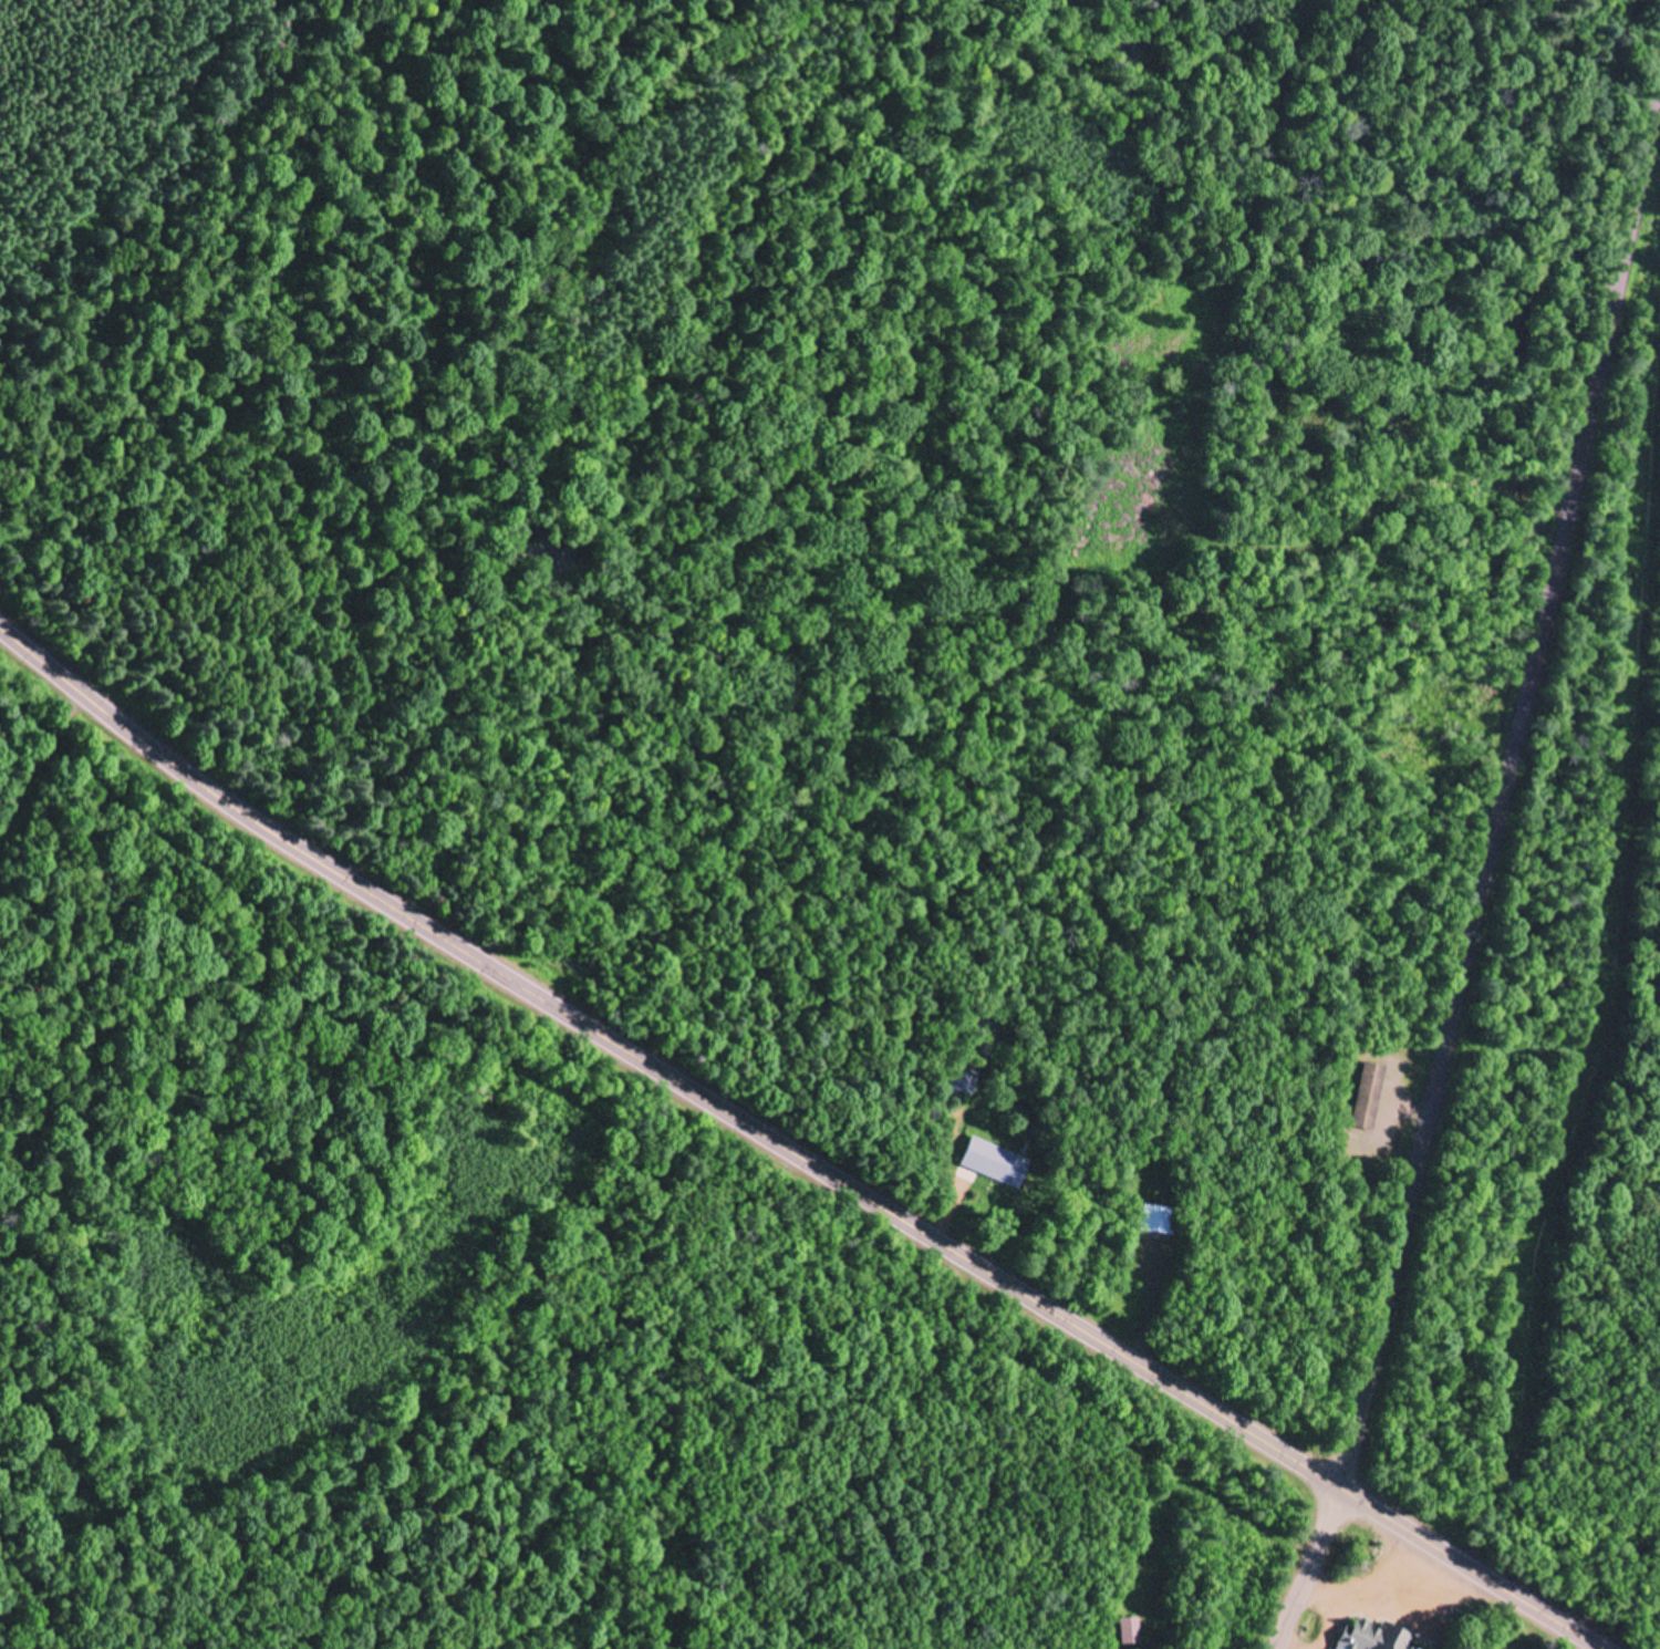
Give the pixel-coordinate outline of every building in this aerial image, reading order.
[(1377,1133),(1388,1067),(1366,1063),(1354,1129),(1377,1133)] [(978,1093),(977,1071),(952,1072),(953,1094),(978,1093)] [(967,1174),(1020,1189),(1029,1158),(976,1143),(967,1174)] [(1173,1235),(1173,1208),(1143,1208),(1143,1235),(1173,1235)] [(1413,1643),(1354,1616),(1339,1648),(1410,1648),(1413,1643)] [(1139,1620),(1119,1620),(1119,1648),(1139,1648),(1139,1620)]
